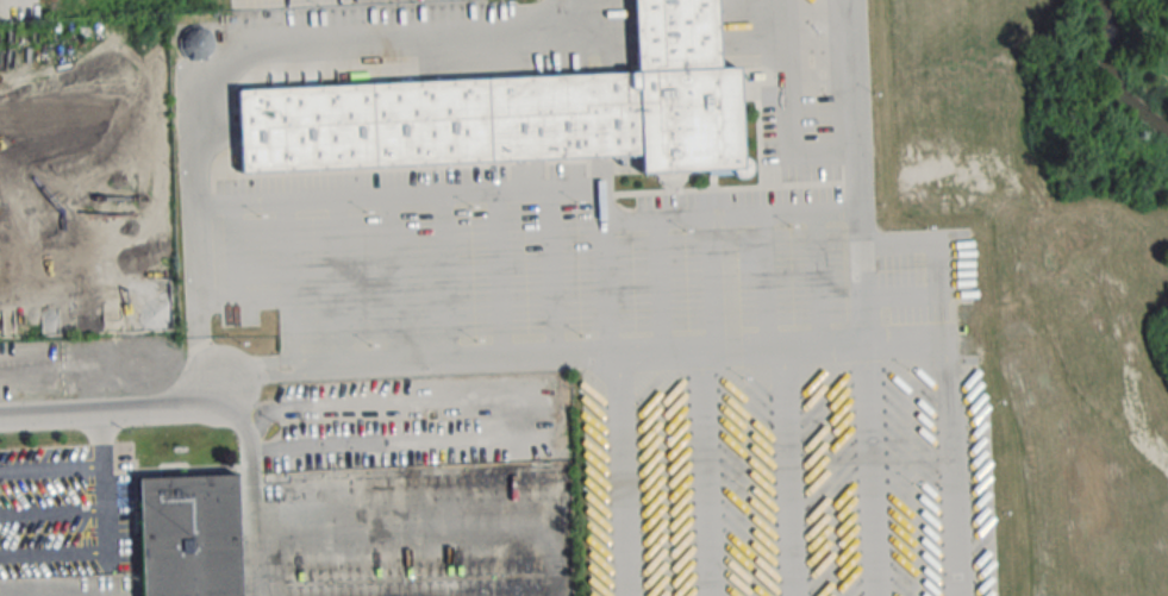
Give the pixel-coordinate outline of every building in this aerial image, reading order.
[(236,88),(240,173),(639,158),(639,175),(742,171),(738,67),(718,68),(716,0),(633,0),(635,73),(236,88)] [(215,36),(186,26),(177,51),(206,62),(215,36)] [(238,474),(137,477),(141,595),(241,595),(238,474)]
